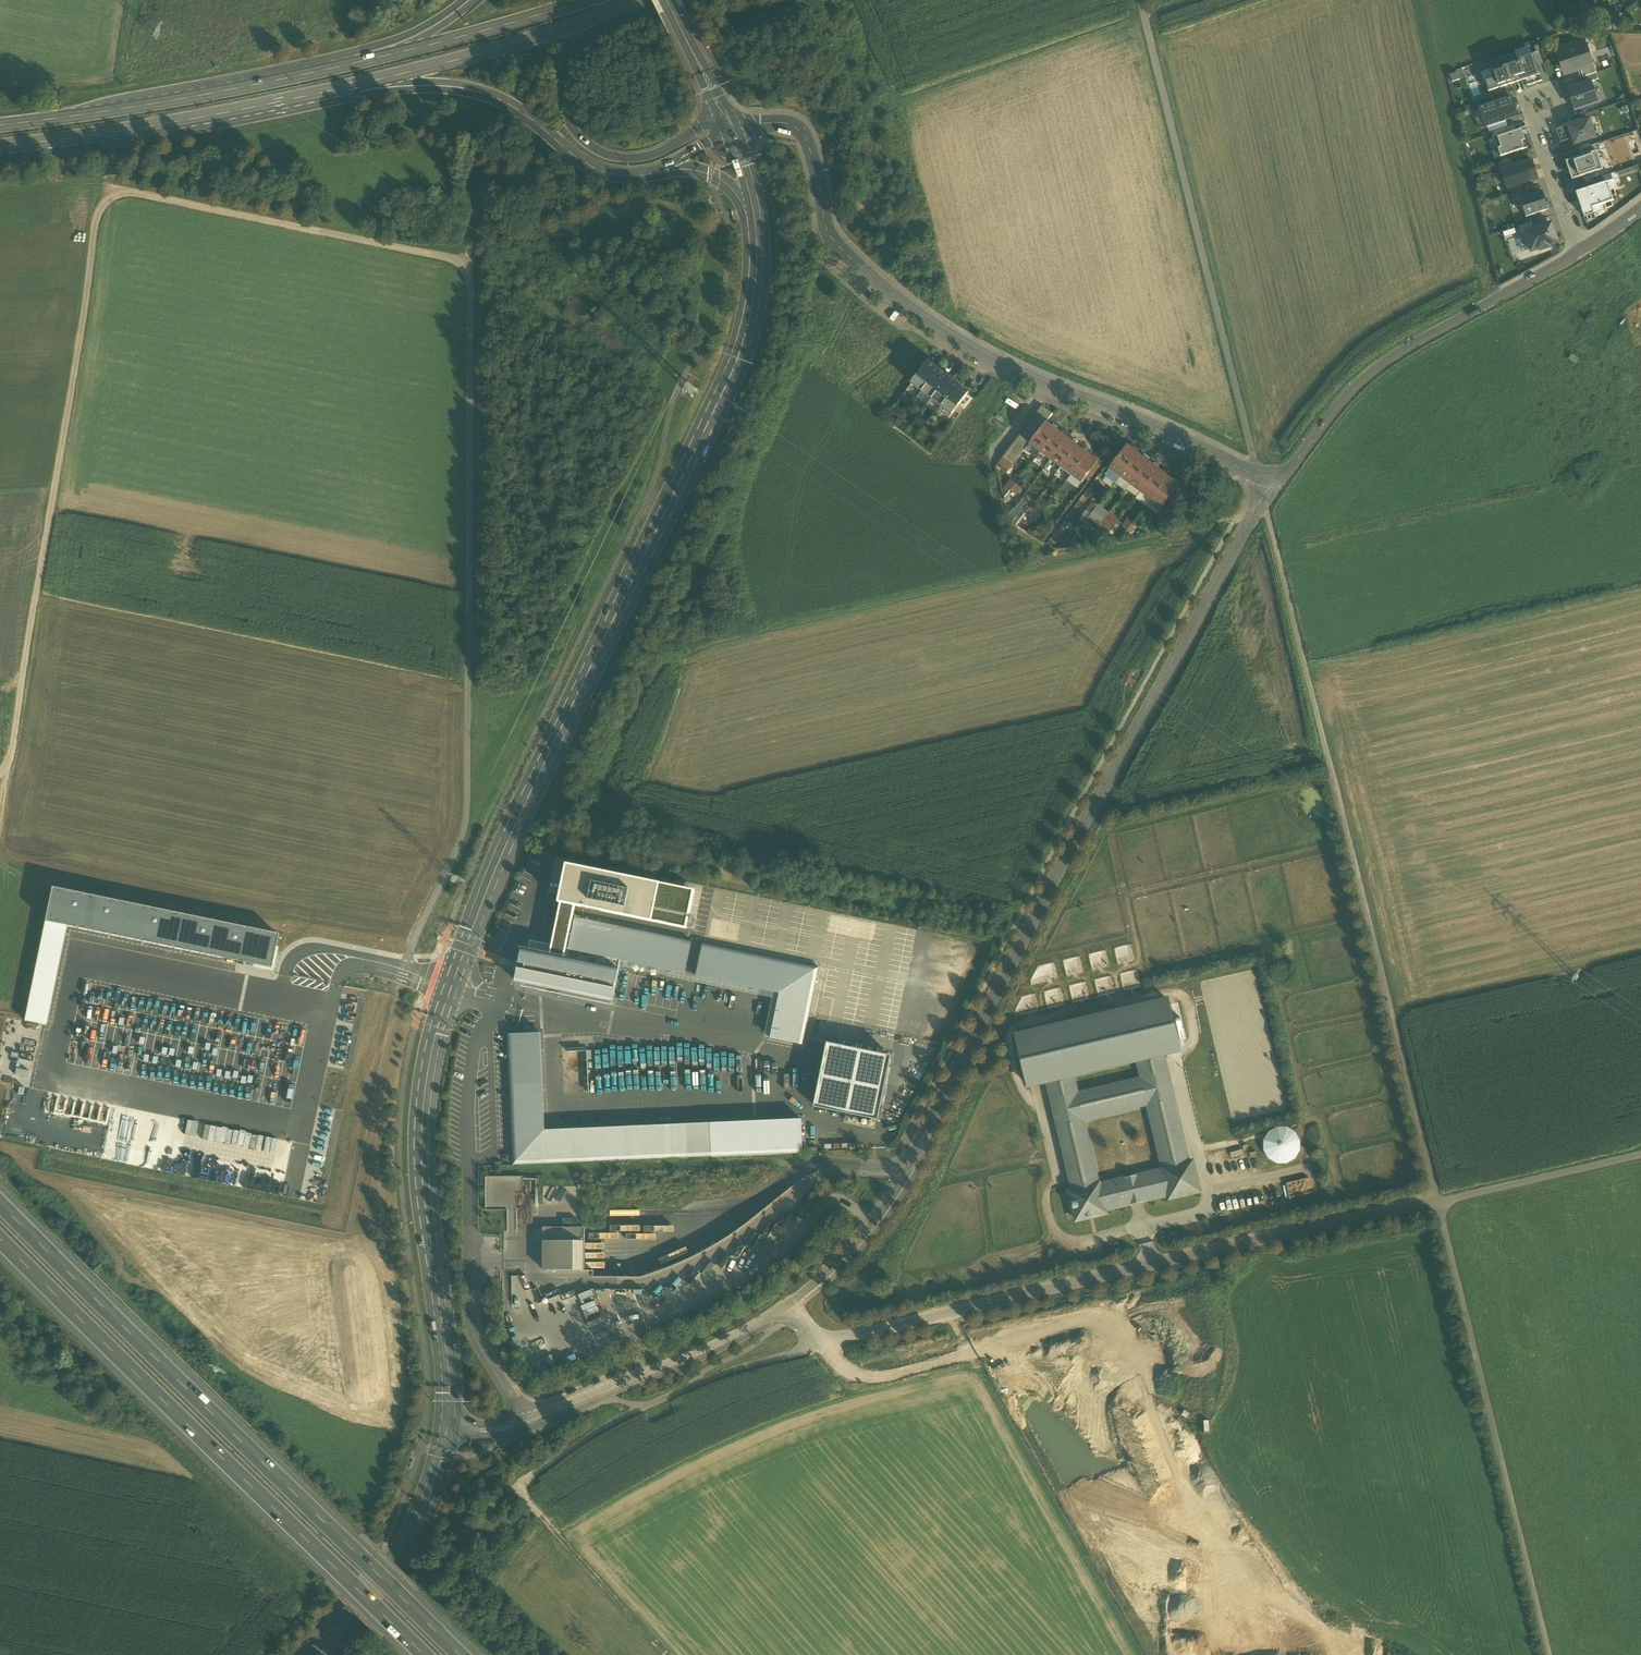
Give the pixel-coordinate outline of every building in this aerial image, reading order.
[(1559,51),(1565,73),(1590,66),(1583,42),(1565,47),(1566,49),(1559,51)] [(1542,81),(1533,54),(1489,69),(1492,78),(1485,80),(1489,92),(1525,80),(1527,86),(1542,81)] [(1581,78),(1584,85),(1591,82),(1599,80),(1596,73),(1581,78)] [(1575,110),(1598,103),(1591,82),(1584,85),(1568,90),(1575,110)] [(1487,128),(1518,117),(1511,99),(1480,110),(1487,128)] [(1595,138),(1589,120),(1556,130),(1562,149),(1578,144),(1595,138)] [(1507,122),(1487,128),(1488,133),(1508,127),(1507,122)] [(1493,132),(1495,138),(1506,135),(1504,129),(1493,132)] [(1501,157),(1528,148),(1522,130),(1506,135),(1495,138),(1501,157)] [(1578,144),(1562,149),(1565,155),(1580,150),(1578,144)] [(1580,150),(1582,156),(1597,151),(1600,150),(1598,144),(1580,150)] [(1603,170),(1597,151),(1582,156),(1566,162),(1572,180),(1603,170)] [(1499,164),(1501,171),(1513,167),(1510,160),(1499,164)] [(1508,189),(1538,179),(1531,161),(1513,167),(1501,171),(1508,189)] [(1593,180),(1595,186),(1607,182),(1605,176),(1593,180)] [(1614,201),(1607,182),(1595,186),(1576,193),(1584,218),(1595,215),(1592,208),(1614,201)] [(1518,199),(1530,195),(1528,189),(1511,195),(1513,201),(1518,199)] [(1524,218),(1548,211),(1542,191),(1530,195),(1518,199),(1524,218)] [(1525,233),(1534,229),(1532,222),(1519,226),(1522,233),(1525,233)] [(1557,243),(1551,224),(1541,227),(1541,226),(1534,229),(1525,233),(1531,251),(1540,248),(1540,250),(1549,247),(1548,245),(1557,243)] [(928,362),(911,383),(922,391),(938,370),(928,362)] [(938,370),(922,391),(931,399),(948,377),(938,370)] [(948,377),(931,399),(941,406),(958,385),(948,377)] [(968,393),(958,385),(941,406),(952,414),(959,405),(967,394),(968,393)] [(967,394),(959,405),(964,409),(972,398),(967,394)] [(1052,414),(1042,406),(1038,411),(1048,419),(1052,414)] [(1048,419),(1038,411),(1034,416),(1044,424),(1046,422),(1048,419)] [(1044,424),(1034,416),(1030,421),(1040,429),(1044,424)] [(1040,429),(1030,421),(1026,427),(1036,435),(1040,429)] [(1057,430),(1046,422),(1040,429),(1036,435),(1032,440),(1030,444),(1040,452),(1057,430)] [(1036,435),(1026,427),(1022,432),(1032,440),(1036,435)] [(1057,430),(1040,452),(1051,459),(1067,438),(1057,430)] [(1032,440),(1022,432),(1018,437),(1028,445),(1030,444),(1032,440)] [(1028,445),(1018,437),(1014,442),(1024,450),(1028,445)] [(1067,438),(1051,459),(1061,467),(1077,446),(1067,438)] [(1024,450),(1014,442),(1010,447),(1020,455),(1024,450)] [(1077,446),(1061,467),(1071,475),(1087,454),(1077,446)] [(1127,446),(1110,467),(1121,475),(1137,454),(1127,446)] [(1020,455),(1010,447),(1006,453),(1017,461),(1020,455)] [(1017,461),(1006,453),(1002,458),(1013,466),(1017,461)] [(1087,454),(1071,475),(1081,483),(1098,462),(1087,454)] [(1137,454),(1121,475),(1131,483),(1147,462),(1137,454)] [(1147,462),(1131,483),(1141,491),(1158,470),(1147,462)] [(1121,475),(1110,467),(1105,475),(1115,483),(1121,475)] [(1168,477),(1158,470),(1141,491),(1152,499),(1168,477)] [(1178,485),(1168,477),(1152,499),(1162,507),(1178,485)] [(1004,488),(1015,498),(1024,488),(1013,478),(1004,488)] [(1097,507),(1092,503),(1087,509),(1080,520),(1079,524),(1082,526),(1089,517),(1097,507)] [(1097,506),(1097,507),(1089,517),(1094,520),(1102,510),(1097,506)] [(1025,514),(1021,511),(1012,522),(1016,525),(1025,514)] [(1114,514),(1110,511),(1108,514),(1101,523),(1111,531),(1118,521),(1119,521),(1112,516),(1114,514)] [(1121,523),(1118,521),(1111,531),(1108,534),(1112,536),(1121,523)] [(1131,526),(1125,522),(1122,527),(1127,531),(1131,526)] [(1072,540),(1065,549),(1077,546),(1076,540),(1072,540)] [(693,891),(565,864),(559,901),(562,902),(574,905),(686,929),(693,891)] [(304,894),(317,895),(318,885),(305,883),(304,894)] [(278,935),(52,888),(45,922),(62,925),(270,968),(278,935)] [(692,941),(576,918),(566,959),(563,958),(574,905),(562,902),(551,956),(522,950),(520,963),(526,965),(525,970),(518,968),(516,982),(522,983),(521,986),(612,1004),(621,960),(685,973),(692,941)] [(62,925),(45,922),(24,1021),(42,1025),(62,925)] [(819,967),(703,943),(697,976),(780,993),(770,1038),(803,1045),(819,967)] [(1168,999),(1016,1035),(1028,1086),(1047,1082),(1074,1075),(1137,1060),(1164,1054),(1180,1050),(1168,999)] [(801,1119),(545,1130),(540,1033),(537,1033),(508,1034),(513,1165),(802,1152),(801,1123),(801,1119)] [(891,1056),(828,1043),(815,1106),(878,1119),(891,1056)] [(1078,1093),(1074,1075),(1047,1082),(1072,1190),(1099,1184),(1084,1120),(1147,1105),(1162,1169),(1189,1162),(1164,1054),(1137,1060),(1141,1078),(1078,1093)] [(1279,1126),(1270,1131),(1265,1139),(1265,1150),(1269,1157),(1278,1163),(1288,1163),(1297,1158),(1301,1150),(1301,1140),(1296,1131),(1288,1126),(1279,1126)] [(1163,1169),(1099,1184),(1072,1190),(1069,1191),(1076,1220),(1106,1213),(1105,1211),(1169,1196),(1169,1198),(1199,1191),(1192,1161),(1189,1162),(1162,1169),(1163,1169)] [(1292,1203),(1312,1200),(1309,1179),(1289,1181),(1292,1203)] [(568,1205),(568,1224),(582,1224),(582,1205),(568,1205)] [(585,1229),(543,1228),(543,1272),(585,1272),(585,1229)] [(579,1295),(592,1326),(607,1320),(594,1289),(579,1295)] [(537,1361),(541,1371),(558,1365),(554,1355),(537,1361)]
